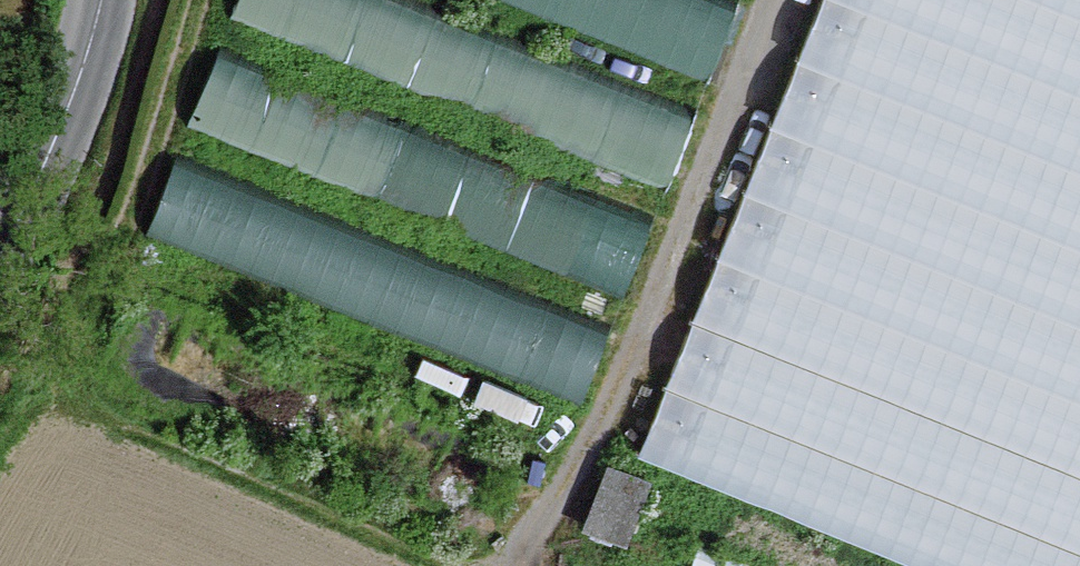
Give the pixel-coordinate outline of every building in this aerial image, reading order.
[(239,17),(684,164),(707,95),(420,0),(245,0),(239,17)] [(728,55),(746,0),(554,0),(728,55)] [(663,475),(927,565),(1079,565),(1079,0),(828,0),(663,475)] [(221,55),(198,126),(640,270),(665,195),(638,186),(636,190),(221,55)] [(592,390),(619,317),(185,153),(158,226),(592,390)]
